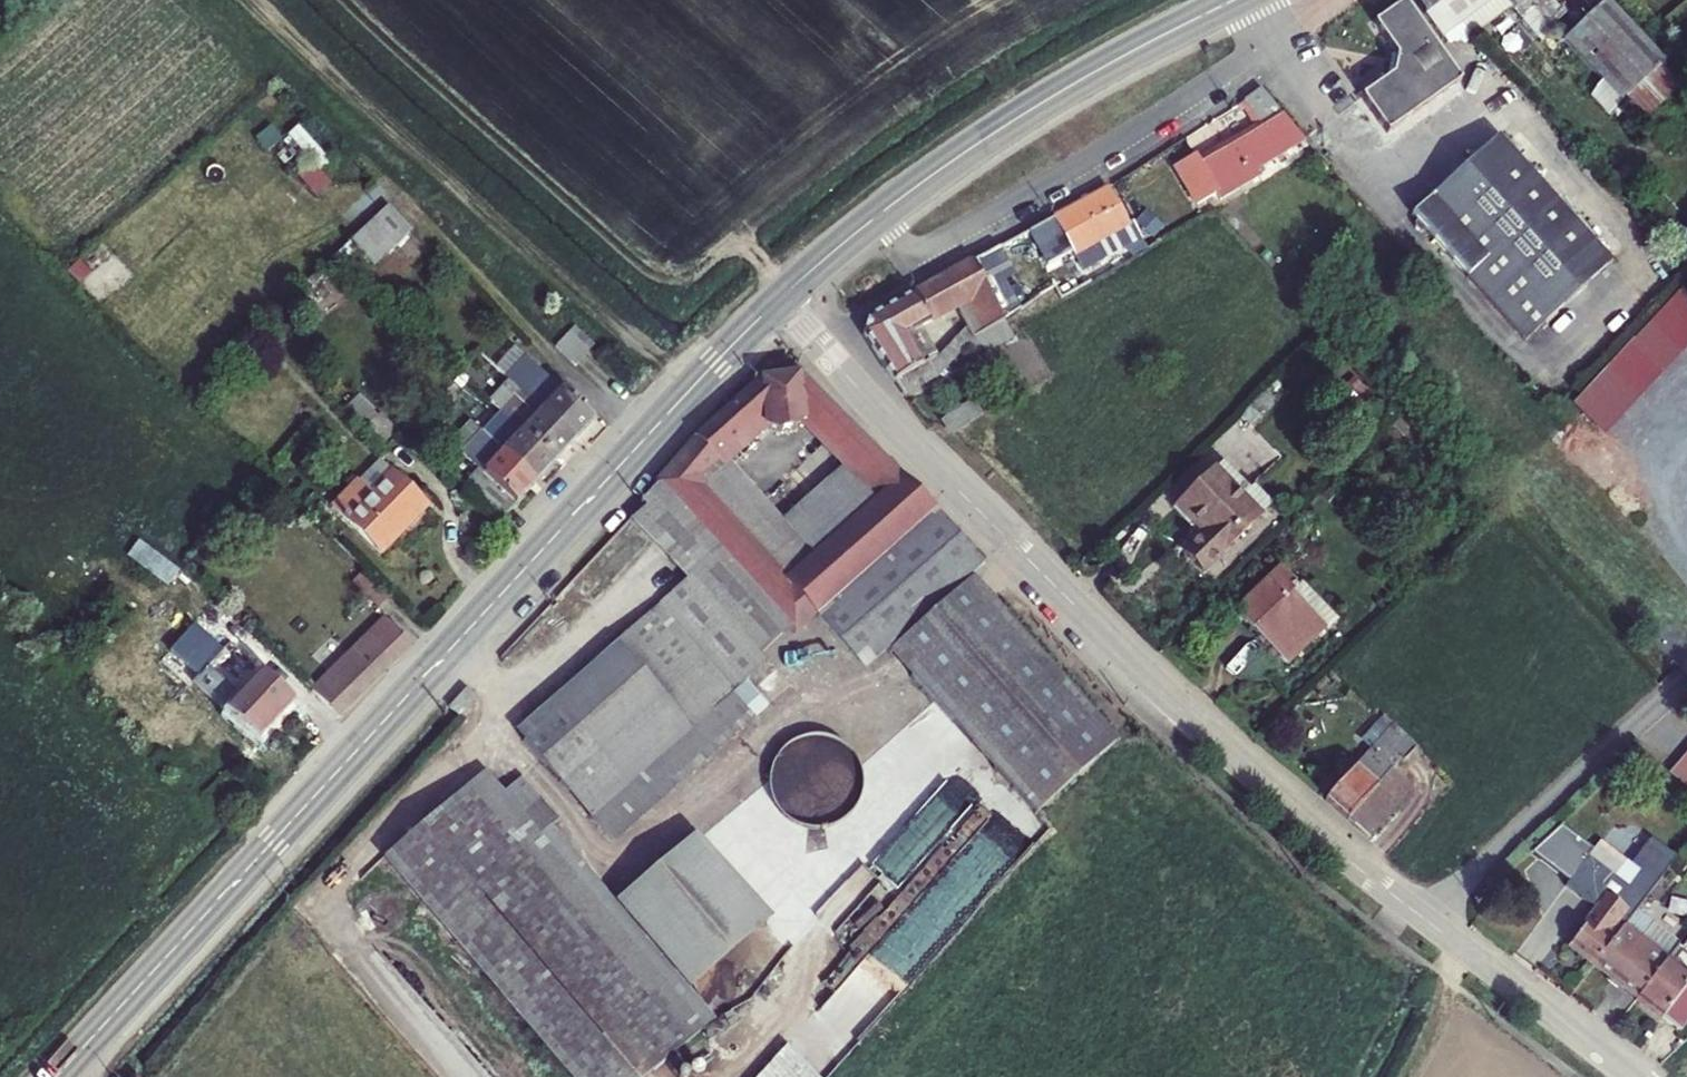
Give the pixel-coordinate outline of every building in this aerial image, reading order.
[(1506,29),(1517,17),(1502,0),(1434,0),(1417,14),(1456,62),(1474,56),(1506,29)] [(1517,17),(1535,0),(1502,0),(1517,17)] [(1506,29),(1516,21),(1518,24),(1545,1),(1544,0),(1535,0),(1517,17),(1506,29)] [(1447,66),(1410,18),(1381,43),(1401,66),(1397,69),(1395,97),(1370,116),(1398,152),(1471,95),(1447,66)] [(1643,68),(1649,63),(1608,20),(1568,58),(1624,117),(1658,84),(1643,68)] [(1643,68),(1658,84),(1664,79),(1649,63),(1643,68)] [(1209,176),(1188,188),(1209,222),(1224,213),(1227,218),(1267,192),(1264,187),(1311,157),(1270,106),(1253,118),(1270,146),(1212,182),(1209,176)] [(1541,354),(1625,275),(1509,151),(1424,231),(1541,354)] [(1138,237),(1122,203),(1063,233),(1046,242),(1064,276),(1081,267),(1082,268),(1102,258),(1111,272),(1157,245),(1149,231),(1138,237)] [(421,250),(399,227),(363,260),(386,284),(421,250)] [(1102,258),(1082,268),(1091,283),(1111,272),(1102,258)] [(1002,308),(1019,298),(1020,300),(1035,292),(1016,260),(985,278),(1002,308)] [(953,394),(957,395),(991,353),(1018,338),(1002,308),(985,278),(886,335),(881,356),(922,418),(953,394)] [(1002,308),(1018,338),(1023,336),(1036,328),(1020,300),(1019,298),(1002,308)] [(1672,306),(1628,355),(1655,379),(1686,344),(1686,320),(1672,306)] [(1018,338),(991,353),(1003,364),(1030,350),(1023,336),(1018,338)] [(949,369),(935,345),(923,351),(938,375),(949,369)] [(591,351),(572,370),(595,393),(615,373),(591,351)] [(516,391),(542,416),(590,463),(609,442),(537,370),(516,391)] [(919,503),(889,472),(816,398),(772,403),(674,501),(698,532),(720,510),(803,605),(919,503)] [(964,449),(991,429),(978,412),(951,433),(964,449)] [(542,416),(521,437),(570,484),(590,463),(542,416)] [(501,458),(550,506),(570,484),(521,437),(501,458)] [(515,543),(550,506),(501,458),(484,475),(502,494),(484,512),(515,543)] [(1220,480),(1265,528),(1282,513),(1264,494),(1259,499),(1232,469),(1220,480)] [(1206,584),(1265,528),(1220,480),(1181,517),(1209,547),(1190,566),(1206,584)] [(443,537),(406,500),(384,521),(371,509),(346,534),(396,584),(443,537)] [(606,838),(761,699),(786,676),(782,670),(807,647),(814,654),(832,637),(880,688),(900,670),(981,596),(1001,579),(956,539),(919,503),(803,605),(720,510),(698,532),(674,501),(655,520),(663,527),(648,542),(699,601),(529,753),(606,838)] [(1304,674),(1347,634),(1293,579),(1251,621),(1304,674)] [(1128,762),(981,596),(900,670),(1045,836),(1128,762)] [(408,642),(396,629),(381,615),(308,689),(327,708),(336,714),(408,642)] [(243,667),(232,656),(219,670),(230,682),(243,667)] [(243,667),(230,682),(239,690),(254,678),(243,667)] [(466,688),(449,707),(458,715),(475,697),(466,688)] [(221,693),(209,706),(268,763),(303,727),(272,694),(248,720),(221,693)] [(782,725),(761,699),(606,838),(626,862),(782,725)] [(1387,759),(1405,738),(1394,726),(1375,747),(1387,759)] [(1384,855),(1415,822),(1403,812),(1418,796),(1408,787),(1433,764),(1405,738),(1387,759),(1338,813),(1384,855)] [(492,767),(395,853),(593,1076),(652,1076),(716,1019),(694,995),(617,908),(492,767)] [(1676,786),(1686,795),(1686,773),(1676,786)] [(253,801),(245,793),(238,799),(246,808),(253,801)] [(1403,812),(1415,822),(1430,807),(1418,796),(1403,812)] [(1602,842),(1618,852),(1628,836),(1611,826),(1602,842)] [(696,839),(617,908),(694,995),(772,925),(696,839)] [(1644,932),(1658,914),(1686,878),(1686,870),(1668,854),(1647,879),(1657,887),(1656,889),(1644,904),(1614,879),(1569,843),(1546,864),(1584,895),(1581,899),(1611,923),(1583,959),(1650,1013),(1678,976),(1652,955),(1660,945),(1644,932)] [(1626,865),(1614,879),(1644,904),(1656,889),(1626,865)] [(1660,945),(1652,955),(1678,976),(1685,966),(1660,945)] [(1686,1043),(1686,964),(1685,966),(1678,976),(1650,1013),(1686,1043)]
